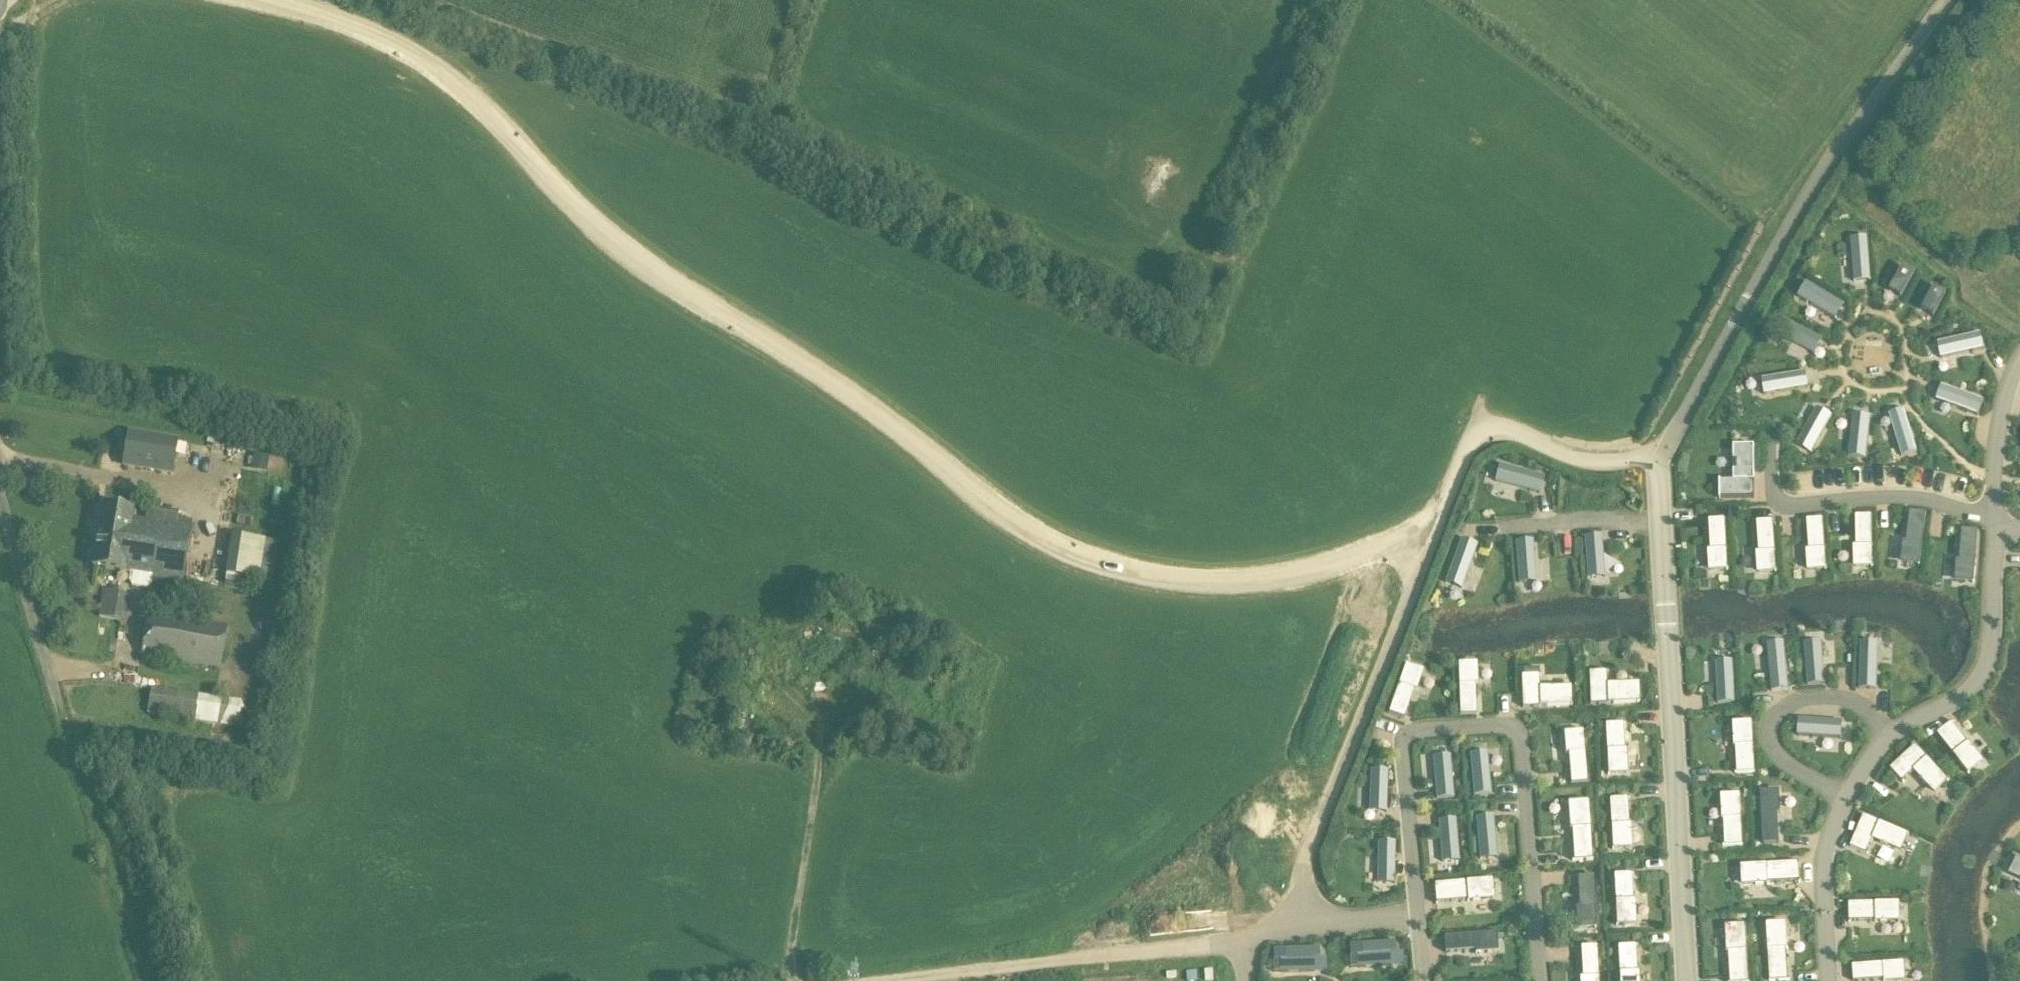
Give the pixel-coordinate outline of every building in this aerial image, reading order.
[(1868,237),(1851,239),(1854,280),(1871,278),(1868,237)] [(1903,267),(1889,290),(1901,297),(1915,274),(1903,267)] [(1807,283),(1798,297),(1834,318),(1843,304),(1807,283)] [(1934,286),(1922,310),(1933,317),(1946,293),(1934,286)] [(1785,320),(1777,335),(1813,353),(1821,338),(1785,320)] [(1981,334),(1937,343),(1941,358),(1984,349),(1981,334)] [(1806,372),(1762,379),(1765,395),(1808,388),(1806,372)] [(1942,386),(1936,400),(1978,416),(1983,401),(1942,386)] [(1816,410),(1797,445),(1812,453),(1831,418),(1816,410)] [(1904,410),(1889,415),(1902,457),(1917,452),(1904,410)] [(1853,417),(1849,457),(1866,458),(1870,419),(1853,417)] [(179,440),(128,431),(122,467),(173,475),(179,440)] [(1738,481),(1720,481),(1720,499),(1755,498),(1754,450),(1737,450),(1738,462),(1734,462),(1734,472),(1738,472),(1738,481)] [(269,457),(254,454),(251,470),(267,473),(269,457)] [(1501,466),(1497,482),(1540,493),(1544,477),(1501,466)] [(155,552),(151,576),(183,581),(191,528),(132,519),(133,510),(103,505),(97,542),(155,552)] [(1905,543),(1903,562),(1920,564),(1926,514),(1910,512),(1906,543),(1905,543)] [(1856,547),(1855,547),(1856,566),(1873,566),(1871,516),(1855,516),(1856,547)] [(1725,519),(1709,520),(1711,551),(1710,551),(1711,571),(1728,570),(1725,519)] [(1823,519),(1807,520),(1809,550),(1808,550),(1809,570),(1827,569),(1823,519)] [(1773,521),(1757,523),(1759,553),(1758,553),(1759,572),(1777,571),(1773,521)] [(1959,561),(1957,580),(1974,582),(1978,531),(1962,530),(1960,561),(1959,561)] [(1601,536),(1584,537),(1587,577),(1604,575),(1601,536)] [(1461,539),(1446,581),(1462,587),(1477,545),(1461,539)] [(263,540),(257,579),(273,582),(279,542),(263,540)] [(1533,541),(1515,542),(1518,582),(1536,580),(1533,541)] [(93,567),(151,576),(155,552),(97,542),(93,567)] [(121,621),(125,598),(103,595),(98,618),(121,621)] [(221,668),(228,627),(148,614),(141,655),(221,668)] [(1784,644),(1768,646),(1772,692),(1789,690),(1784,644)] [(1822,644),(1805,645),(1808,685),(1825,684),(1822,644)] [(1861,644),(1859,689),(1876,689),(1878,644),(1861,644)] [(1733,663),(1716,664),(1719,704),(1736,703),(1733,663)] [(1475,665),(1458,666),(1460,716),(1476,715),(1475,684),(1476,684),(1475,665)] [(1405,667),(1388,714),(1404,719),(1414,690),(1421,672),(1405,667)] [(1524,676),(1521,677),(1522,708),(1569,706),(1568,689),(1554,690),(1554,688),(1538,689),(1538,675),(1539,675),(1538,670),(1523,670),(1524,676)] [(1606,672),(1589,673),(1590,705),(1639,703),(1638,684),(1607,685),(1606,672)] [(237,728),(241,701),(152,688),(148,715),(237,728)] [(1799,719),(1798,736),(1839,738),(1840,722),(1799,719)] [(1951,722),(1936,733),(1966,772),(1980,761),(1974,753),(1975,752),(1968,742),(1967,743),(1951,722)] [(1623,724),(1605,725),(1608,773),(1626,772),(1625,762),(1627,762),(1626,750),(1624,751),(1623,724)] [(1736,735),(1734,735),(1734,747),(1736,747),(1738,773),(1755,772),(1752,724),(1735,725),(1736,735)] [(1582,733),(1566,735),(1567,754),(1568,754),(1570,785),(1586,783),(1582,733)] [(1916,747),(1891,770),(1903,782),(1915,770),(1922,777),(1920,779),(1925,784),(1927,783),(1936,793),(1948,781),(1916,747)] [(1487,755),(1470,756),(1474,796),(1491,794),(1487,755)] [(1449,758),(1432,759),(1436,799),(1453,797),(1449,758)] [(1370,770),(1369,810),(1386,811),(1388,771),(1370,770)] [(1778,794),(1762,794),(1764,844),(1779,843),(1778,813),(1779,813),(1778,794)] [(1724,807),(1722,808),(1722,820),(1724,820),(1725,846),(1743,845),(1741,796),(1724,797),(1724,807)] [(1627,799),(1609,800),(1612,848),(1630,847),(1629,837),(1631,837),(1630,825),(1628,825),(1627,799)] [(1571,817),(1569,817),(1570,830),(1571,830),(1573,862),(1592,861),(1589,804),(1570,805),(1571,817)] [(1493,816),(1476,818),(1480,858),(1497,856),(1493,816)] [(1864,816),(1851,848),(1866,854),(1873,838),(1882,842),(1881,844),(1888,847),(1889,845),(1901,850),(1908,835),(1864,816)] [(1455,819),(1438,821),(1442,860),(1459,859),(1455,819)] [(1378,842),(1377,882),(1394,882),(1395,842),(1378,842)] [(1799,863),(1743,866),(1744,884),(1755,884),(1755,886),(1769,885),(1768,883),(1800,881),(1799,863)] [(1631,875),(1614,876),(1617,924),(1634,923),(1633,913),(1635,913),(1635,901),(1633,901),(1631,875)] [(1579,908),(1578,908),(1578,928),(1596,927),(1593,877),(1578,878),(1579,908)] [(1491,880),(1434,885),(1436,903),(1468,900),(1468,901),(1468,903),(1481,901),(1481,899),(1492,899),(1491,880)] [(1898,903),(1849,904),(1850,921),(1876,921),(1876,923),(1888,922),(1888,920),(1898,920),(1898,903)] [(1767,926),(1770,980),(1781,980),(1788,980),(1786,949),(1788,949),(1787,936),(1785,936),(1785,925),(1767,926)] [(1726,939),(1727,953),(1729,953),(1731,980),(1749,980),(1746,927),(1728,928),(1728,939),(1726,939)] [(1494,934),(1444,938),(1445,953),(1475,951),(1475,953),(1495,951),(1494,934)] [(1362,956),(1356,957),(1357,968),(1391,966),(1390,955),(1396,954),(1395,942),(1361,944),(1362,956)] [(1580,947),(1582,978),(1581,978),(1581,980),(1598,980),(1596,946),(1580,947)] [(1618,947),(1620,980),(1639,980),(1638,972),(1637,972),(1636,972),(1635,946),(1618,947)] [(1286,961),(1280,961),(1280,973),(1314,972),(1314,961),(1320,961),(1320,948),(1286,949),(1286,961)] [(1853,967),(1854,980),(1869,980),(1884,980),(1904,979),(1902,963),(1853,967)]
